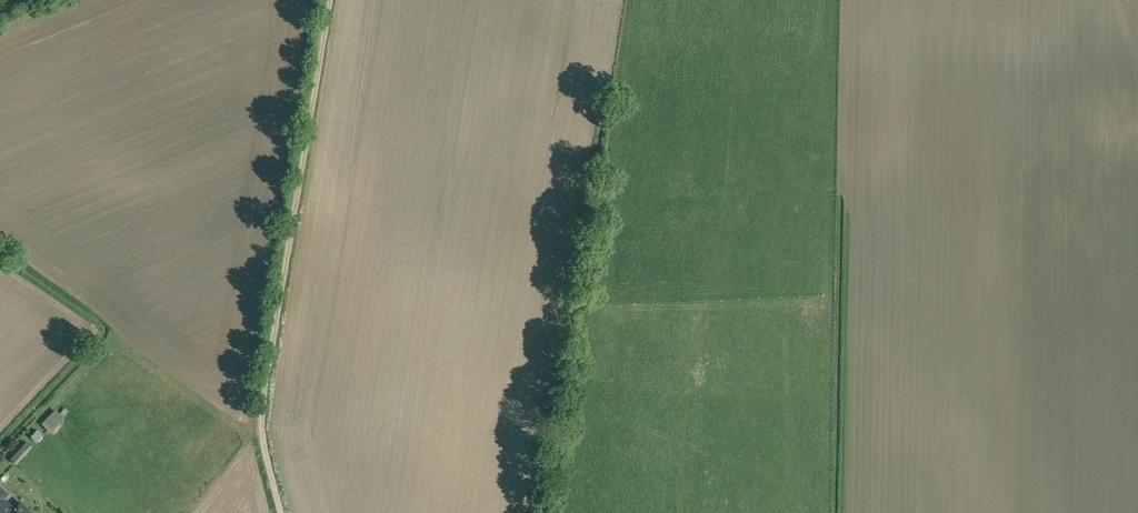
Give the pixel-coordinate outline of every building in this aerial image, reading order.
[(0,488),(0,512),(27,512),(29,511),(20,502),(12,509),(2,498),(6,494),(0,488)]
